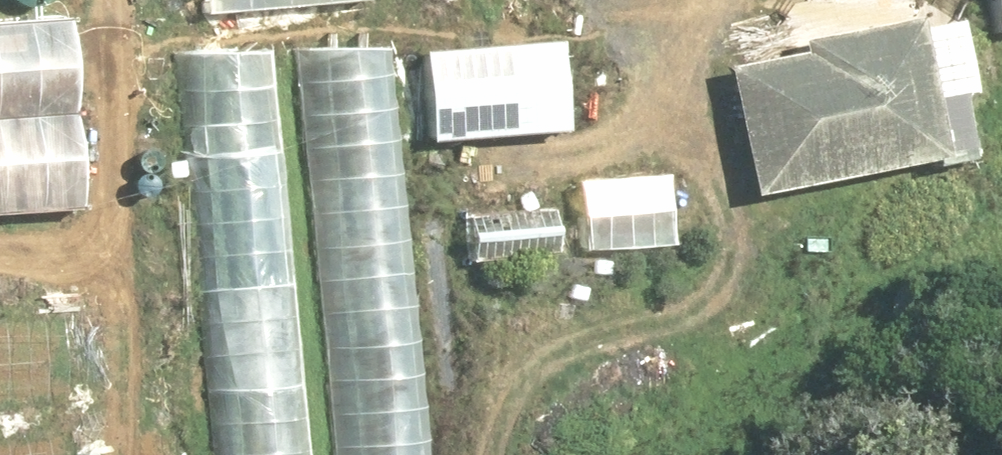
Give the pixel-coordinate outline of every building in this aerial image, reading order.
[(194,20),(355,3),(355,0),(192,0),(194,20)] [(992,37),(1001,35),(1001,0),(985,0),(992,37)] [(72,221),(59,17),(0,21),(0,226),(72,221)] [(966,94),(952,19),(797,48),(800,63),(725,77),(747,198),(932,163),(921,102),(966,94)] [(325,454),(419,454),(387,43),(293,51),(325,454)] [(563,132),(555,46),(418,58),(426,144),(563,132)] [(279,52),(180,60),(211,454),(311,454),(279,52)] [(665,249),(661,176),(574,180),(578,254),(665,249)] [(554,260),(551,211),(463,217),(466,266),(554,260)]
